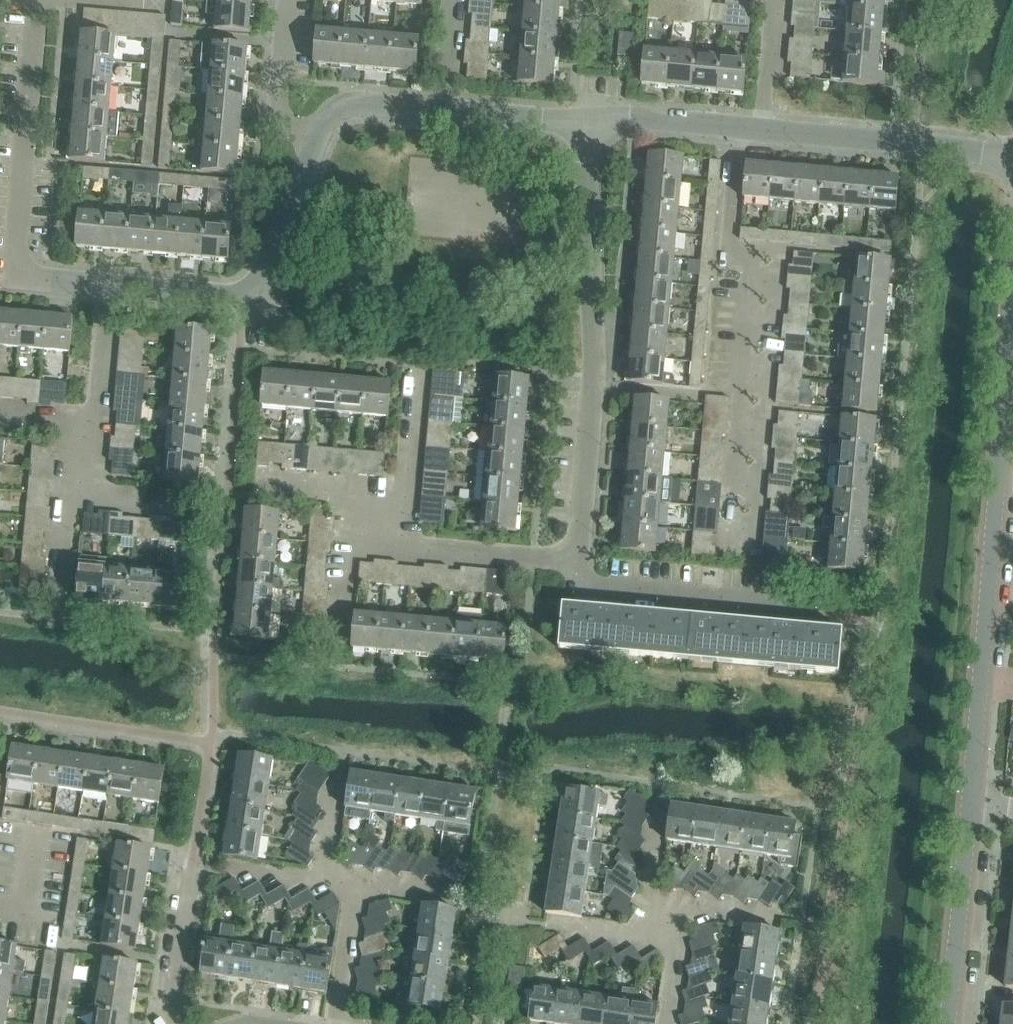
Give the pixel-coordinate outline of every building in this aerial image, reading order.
[(182,27),(184,1),(175,0),(173,0),(171,26),(182,27)] [(525,7),(560,11),(561,0),(526,0),(525,7)] [(648,19),(674,22),(676,1),(665,0),(649,0),(648,19)] [(699,24),(701,0),(688,0),(688,2),(676,1),(674,22),(699,24)] [(724,26),(726,6),(713,4),(713,1),(705,0),(701,0),(699,24),(724,26)] [(849,8),(884,12),(885,0),(842,0),(841,8),(849,8)] [(471,28),(491,30),(494,5),(470,2),(469,15),(472,15),(471,28)] [(724,26),(749,28),(752,4),(739,3),(739,7),(726,6),(724,26)] [(815,30),(817,6),(793,3),(792,13),(796,14),(795,29),(815,30)] [(216,29),(249,32),(252,7),(218,4),(216,29)] [(525,7),(523,32),(558,36),(560,11),(525,7)] [(882,37),(884,12),(849,8),(847,33),(882,37)] [(84,10),(82,33),(94,34),(96,11),(84,10)] [(96,11),(94,34),(105,35),(107,12),(96,11)] [(105,35),(116,36),(117,37),(119,13),(107,12),(105,35)] [(119,13),(117,37),(129,38),(129,29),(131,14),(119,13)] [(129,29),(129,38),(140,39),(142,15),(131,14),(129,29)] [(146,39),(152,40),(154,16),(142,15),(140,39),(146,39)] [(154,16),(152,40),(164,41),(166,17),(154,16)] [(470,41),(466,41),(465,52),(489,55),(491,30),(471,28),(470,41)] [(813,55),(815,30),(795,29),(793,40),(789,39),(789,53),(813,55)] [(317,30),(314,65),(340,67),(343,32),(317,30)] [(340,67),(365,69),(368,34),(343,32),(340,67)] [(558,36),(523,32),(520,57),(556,61),(559,61),(561,47),(557,46),(558,36)] [(81,33),(79,58),(114,61),(116,36),(105,35),(94,34),(82,33),(81,33)] [(880,61),(882,37),(847,33),(845,58),(880,61)] [(368,34),(365,69),(390,71),(393,36),(368,34)] [(618,57),(633,58),(635,35),(620,34),(618,57)] [(393,36),(390,71),(416,74),(419,39),(393,36)] [(151,51),(150,65),(161,66),(164,41),(152,40),(151,51)] [(211,71),(246,74),(248,48),(213,45),(211,71)] [(668,88),(671,53),(645,50),(642,85),(668,88)] [(468,65),(467,79),(487,81),(489,55),(465,52),(464,65),(468,65)] [(668,88),(693,90),(696,55),(671,53),(668,88)] [(790,77),(811,80),(813,55),(789,53),(788,64),(791,64),(790,77)] [(693,90),(718,92),(721,58),(696,55),(693,90)] [(520,57),(518,83),(553,87),(556,61),(520,57)] [(79,58),(77,84),(111,87),(114,61),(79,58)] [(721,58),(718,92),(744,95),(747,60),(721,58)] [(845,58),(842,84),(877,87),(880,62),(845,58)] [(150,65),(148,90),(159,91),(161,66),(150,65)] [(209,96),(243,99),(246,74),(211,71),(209,96)] [(77,84),(75,109),(109,112),(111,87),(77,84)] [(148,90),(146,115),(157,116),(159,91),(148,90)] [(165,92),(164,105),(163,117),(175,118),(177,93),(165,92)] [(206,121),(241,124),(243,99),(209,96),(206,121)] [(75,109),(73,134),(107,137),(109,112),(75,109)] [(146,115),(144,140),(155,141),(157,116),(146,115)] [(160,142),(173,143),(175,118),(163,117),(160,142)] [(204,146),(239,149),(241,124),(206,121),(204,146)] [(73,134),(70,160),(105,163),(107,137),(73,134)] [(144,140),(141,166),(152,167),(155,141),(144,140)] [(158,168),(170,169),(173,143),(160,142),(158,168)] [(201,172),(236,175),(239,149),(204,146),(201,172)] [(685,158),(650,155),(647,181),(682,184),(685,158)] [(719,188),(722,162),(710,160),(708,187),(719,188)] [(748,164),(745,198),(770,201),(774,166),(748,164)] [(770,201),(795,203),(799,169),(774,166),(770,201)] [(84,167),(83,179),(108,181),(109,169),(84,167)] [(108,181),(133,184),(134,172),(109,169),(108,181)] [(795,203),(820,206),(824,171),(799,169),(795,203)] [(820,206),(845,208),(849,173),(824,171),(820,206)] [(133,184),(158,186),(159,174),(134,172),(133,184)] [(845,208),(870,210),(874,176),(849,173),(845,208)] [(158,186),(184,188),(185,176),(159,174),(158,186)] [(184,188),(209,190),(210,178),(185,176),(184,188)] [(870,210),(896,213),(900,178),(874,176),(870,210)] [(210,178),(209,190),(235,192),(236,180),(210,178)] [(647,181),(645,206),(680,209),(682,184),(647,181)] [(708,187),(705,212),(717,213),(719,188),(708,187)] [(177,257),(180,222),(182,207),(170,206),(168,221),(155,219),(152,255),(177,257)] [(645,206),(643,231),(678,235),(680,209),(645,206)] [(705,212),(703,237),(715,238),(717,213),(705,212)] [(79,213),(76,248),(102,250),(105,215),(79,213)] [(102,250),(127,252),(130,217),(105,215),(102,250)] [(127,252),(152,255),(155,219),(130,217),(127,252)] [(177,257),(202,259),(206,224),(180,222),(177,257)] [(206,224),(202,259),(228,261),(231,226),(206,224)] [(741,228),(740,240),(766,243),(767,231),(741,228)] [(643,231),(641,257),(676,260),(678,235),(643,231)] [(766,243),(791,245),(793,233),(767,231),(766,243)] [(791,245),(816,247),(818,235),(793,233),(791,245)] [(816,247),(842,249),(843,238),(818,235),(816,247)] [(703,237),(701,262),(712,263),(715,238),(703,237)] [(842,249),(867,251),(868,240),(843,238),(842,249)] [(867,251),(892,254),(893,242),(868,240),(867,251)] [(788,278),(812,280),(814,254),(794,252),(793,266),(789,265),(788,278)] [(641,257),(638,282),(673,285),(676,260),(641,257)] [(889,287),(892,261),(858,258),(855,284),(889,287)] [(701,262),(699,287),(710,288),(712,263),(701,262)] [(789,303),(810,305),(812,280),(788,278),(786,290),(790,290),(789,303)] [(638,282),(636,307),(671,310),(673,285),(638,282)] [(887,313),(889,287),(855,284),(843,283),(842,294),(854,295),(853,309),(887,313)] [(699,287),(696,312),(708,313),(710,288),(699,287)] [(783,328),(807,331),(810,305),(789,303),(788,316),(784,316),(783,328)] [(636,307),(634,332),(669,335),(671,310),(636,307)] [(851,335),(885,338),(887,313),(853,309),(851,335)] [(19,350),(22,314),(0,312),(0,348),(19,350)] [(696,312),(694,337),(706,339),(708,313),(696,312)] [(47,317),(22,314),(19,350),(44,352),(47,317)] [(73,319),(47,317),(44,352),(70,354),(73,319)] [(119,349),(144,351),(146,326),(126,323),(125,337),(120,337),(119,349)] [(178,328),(176,354),(210,357),(213,332),(178,328)] [(785,354),(805,356),(807,331),(783,328),(782,340),(786,341),(785,354)] [(634,332),(632,357),(666,360),(669,335),(634,332)] [(838,359),(848,360),(882,363),(885,338),(851,335),(840,334),(838,359)] [(694,337),(692,363),(703,364),(706,339),(694,337)] [(121,375),(141,376),(144,351),(119,349),(119,361),(122,362),(121,375)] [(176,354),(173,379),(208,382),(210,357),(176,354)] [(778,379),(803,381),(805,356),(785,354),(784,366),(780,366),(778,379)] [(632,357),(629,383),(664,386),(666,360),(632,357)] [(848,360),(846,385),(880,388),(882,363),(848,360)] [(692,363),(690,388),(701,389),(703,364),(692,363)] [(290,374),(264,372),(261,407),(287,409),(290,374)] [(431,397),(455,400),(458,374),(437,372),(436,385),(433,385),(431,397)] [(290,374),(287,409),(312,411),(315,377),(290,374)] [(115,400),(139,402),(141,376),(121,375),(120,387),(116,387),(115,400)] [(315,377),(312,411),(337,414),(341,379),(315,377)] [(496,377),(493,403),(528,406),(530,381),(496,377)] [(0,378),(0,402),(1,402),(1,399),(15,400),(16,380),(0,378)] [(173,379),(171,404),(206,407),(208,382),(173,379)] [(366,381),(341,379),(337,414),(363,416),(366,381)] [(780,404),(801,406),(812,407),(813,392),(810,392),(811,382),(803,381),(778,379),(777,390),(781,391),(780,404)] [(41,382),(16,380),(15,400),(28,401),(27,405),(39,406),(41,382)] [(388,418),(392,384),(366,381),(363,416),(388,418)] [(67,384),(41,382),(39,406),(51,407),(51,403),(65,404),(67,384)] [(844,411),(878,414),(880,388),(846,385),(844,411)] [(706,396),(705,408),(729,410),(730,398),(706,396)] [(433,423),(453,425),(455,400),(431,397),(430,409),(434,409),(433,423)] [(117,425),(137,427),(139,402),(115,400),(113,412),(118,412),(117,425)] [(633,426),(668,429),(670,403),(635,400),(633,426)] [(493,403),(491,428),(525,431),(528,406),(493,403)] [(171,404),(169,429),(203,433),(206,407),(171,404)] [(705,408),(704,417),(704,420),(728,422),(729,410),(705,408)] [(773,438),(797,440),(800,414),(779,412),(778,425),(774,425),(773,438)] [(841,444),(875,447),(877,422),(843,418),(841,444)] [(728,422),(704,420),(703,432),(727,434),(728,422)] [(427,447),(451,450),(453,425),(433,423),(432,435),(428,434),(427,447)] [(110,450),(134,452),(137,427),(117,425),(115,438),(112,437),(110,450)] [(630,451),(666,454),(668,429),(633,426),(630,451)] [(491,428),(489,453),(523,456),(525,431),(491,428)] [(169,429),(167,454),(201,458),(203,433),(169,429)] [(703,432),(700,457),(725,459),(726,447),(723,447),(723,434),(727,434),(703,432)] [(775,463),(795,465),(797,440),(773,438),(772,450),(776,450),(775,463)] [(33,442),(31,468),(55,470),(56,455),(52,455),(53,444),(33,442)] [(259,442),(257,467),(270,468),(270,464),(283,465),(285,445),(259,442)] [(838,469),(873,472),(875,447),(841,444),(838,469)] [(309,447),(285,445),(283,465),(296,466),(296,470),(307,471),(309,447)] [(334,449),(309,447),(307,471),(320,472),(320,468),(333,470),(334,449)] [(428,473),(448,475),(451,450),(427,447),(426,459),(430,459),(428,473)] [(359,452),(334,449),(333,470),(346,471),(346,475),(357,476),(359,452)] [(112,475),(132,477),(134,452),(110,450),(109,461),(113,462),(112,475)] [(630,451),(628,476),(663,479),(666,454),(630,451)] [(383,475),(385,454),(359,452),(357,476),(370,477),(371,474),(383,475)] [(489,453),(486,478),(521,481),(523,457),(489,453)] [(201,458),(167,454),(164,480),(199,483),(201,458)] [(700,457),(698,482),(719,484),(719,471),(724,471),(725,459),(700,457)] [(769,488),(793,490),(795,465),(775,463),(774,476),(770,475),(769,488)] [(31,468),(28,493),(48,495),(49,482),(54,483),(55,470),(31,468)] [(836,494),(870,497),(873,472),(838,469),(836,494)] [(422,498),(446,500),(448,475),(428,473),(427,485),(423,484),(422,498)] [(628,476),(626,501),(661,504),(663,479),(628,476)] [(486,478),(484,503),(518,506),(521,482),(486,478)] [(698,482),(696,507),(720,510),(721,497),(718,497),(719,484),(698,482)] [(770,513),(791,515),(793,490),(769,488),(768,500),(772,500),(770,513)] [(28,493),(26,518),(50,520),(51,509),(47,508),(48,495),(28,493)] [(870,497),(836,494),(834,519),(868,522),(870,497)] [(424,523),(444,525),(446,500),(422,498),(421,509),(425,509),(424,523)] [(661,504),(626,501),(624,526),(659,529),(661,504)] [(482,529),(516,532),(518,507),(484,503),(482,529)] [(696,507),(694,533),(714,535),(715,521),(719,521),(720,510),(696,507)] [(85,515),(83,535),(109,537),(111,513),(99,512),(98,516),(85,515)] [(245,512),(243,538),(278,541),(280,515),(245,512)] [(109,537),(134,539),(136,519),(122,518),(123,514),(111,513),(109,537)] [(764,538),(788,540),(791,515),(770,513),(769,526),(765,526),(764,538)] [(134,539),(159,541),(161,517),(149,516),(149,520),(136,519),(134,539)] [(161,517),(159,541),(185,544),(186,524),(173,522),(173,518),(161,517)] [(311,517),(309,543),(333,545),(334,533),(330,532),(331,519),(311,517)] [(26,518),(24,543),(44,545),(45,532),(49,533),(50,520),(26,518)] [(832,544),(866,547),(868,522),(834,519),(832,544)] [(621,552),(656,555),(659,529),(624,526),(621,552)] [(691,557),(716,560),(717,548),(713,547),(714,535),(694,533),(691,557)] [(241,563),(276,566),(278,541),(243,538),(241,563)] [(766,565),(786,566),(788,540),(764,538),(763,550),(767,550),(766,565)] [(24,543),(21,569),(45,571),(46,559),(42,559),(44,545),(24,543)] [(309,543),(306,568),(327,570),(328,556),(332,556),(333,545),(309,543)] [(829,570),(863,573),(866,547),(832,544),(829,570)] [(106,563),(81,560),(80,560),(77,604),(102,606),(106,563)] [(361,563),(359,583),(384,586),(386,562),(375,561),(374,564),(361,563)] [(384,586),(409,588),(411,568),(399,567),(399,563),(386,562),(384,586)] [(241,563),(239,588),(274,591),(276,566),(241,563)] [(409,588),(434,590),(436,566),(425,565),(424,569),(411,568),(409,588)] [(103,603),(128,606),(131,570),(106,568),(103,603)] [(306,568),(304,593),(328,595),(329,583),(326,583),(327,570),(306,568)] [(19,595),(39,597),(40,582),(44,583),(45,571),(21,569),(19,595)] [(131,570),(128,606),(153,608),(156,573),(131,570)] [(156,573),(153,608),(179,610),(182,575),(156,573)] [(239,588),(236,613),(271,616),(274,591),(239,588)] [(304,593),(302,618),(322,620),(324,607),(327,607),(328,595),(304,593)] [(657,616),(645,615),(563,608),(559,651),(653,659),(657,616)] [(271,616),(236,613),(234,639),(269,642),(271,616)] [(456,624),(453,659),(478,661),(481,626),(482,616),(457,614),(456,624)] [(356,615),(352,650),(378,652),(381,617),(356,615)] [(750,624),(738,623),(657,616),(653,659),(746,667),(750,624)] [(378,652),(403,654),(406,620),(381,617),(378,652)] [(300,644),(324,646),(324,633),(321,633),(322,620),(302,618),(300,644)] [(406,620),(403,654),(428,657),(431,622),(406,620)] [(431,622),(428,657),(453,659),(456,624),(431,622)] [(844,632),(831,631),(750,624),(746,667),(840,675),(844,632)] [(481,626),(478,661),(504,663),(507,629),(481,626)] [(9,782),(34,786),(39,751),(14,747),(9,782)] [(39,751),(34,786),(59,789),(64,754),(39,751)] [(64,754),(59,789),(83,793),(89,758),(64,754)] [(274,761),(240,756),(236,781),(270,786),(274,761)] [(83,793),(108,797),(113,762),(89,758),(83,793)] [(108,797),(133,800),(138,765),(113,762),(108,797)] [(331,776),(311,762),(305,771),(325,785),(331,776)] [(133,800),(158,804),(163,769),(138,765),(133,800)] [(325,785),(305,771),(299,779),(319,793),(325,785)] [(377,776),(352,773),(347,809),(361,811),(359,820),(371,822),(372,813),(377,776)] [(377,776),(372,813),(396,816),(402,780),(377,776)] [(396,816),(421,820),(427,784),(402,780),(396,816)] [(236,781),(232,806),(266,811),(270,786),(236,781)] [(427,784),(421,820),(437,822),(436,831),(444,833),(446,824),(451,788),(427,784)] [(446,824),(444,833),(470,836),(476,791),(451,788),(446,824)] [(561,814),(597,819),(601,794),(565,789),(561,814)] [(630,803),(623,812),(644,827),(650,817),(641,811),(648,801),(631,790),(624,799),(630,803)] [(322,809),(301,795),(295,804),(316,818),(322,809)] [(667,840),(692,844),(697,808),(672,805),(667,840)] [(228,831),(262,836),(275,838),(275,837),(274,837),(275,830),(273,827),(264,826),(266,811),(232,806),(228,831)] [(697,808),(692,844),(717,847),(722,812),(697,808)] [(722,812),(717,847),(741,851),(746,816),(722,812)] [(558,838),(593,844),(597,819),(561,814),(558,838)] [(741,851),(765,855),(771,820),(746,816),(741,851)] [(78,831),(102,835),(104,823),(79,819),(78,831)] [(290,828),(312,843),(318,835),(296,820),(290,828)] [(796,824),(771,820),(765,855),(783,858),(781,867),(798,869),(803,838),(794,836),(796,824)] [(102,835),(127,839),(129,827),(104,823),(102,835)] [(127,839),(154,843),(155,831),(129,827),(127,839)] [(626,827),(619,837),(639,851),(646,841),(626,827)] [(224,856),(258,862),(262,836),(228,831),(224,856)] [(554,863),(590,868),(593,844),(558,838),(554,863)] [(74,864),(85,866),(89,841),(78,839),(74,864)] [(352,843),(338,863),(348,870),(351,866),(362,849),(352,843)] [(113,870),(148,876),(152,850),(117,845),(113,870)] [(287,855),(307,869),(314,860),(293,845),(287,855)] [(362,849),(351,866),(363,867),(374,874),(377,869),(380,865),(387,853),(377,846),(374,851),(365,845),(362,849)] [(399,855),(390,849),(387,853),(380,865),(377,869),(389,871),(398,877),(401,874),(404,869),(412,857),(402,851),(399,855)] [(643,866),(622,851),(615,861),(636,876),(643,866)] [(424,859),(415,852),(412,857),(404,869),(401,874),(413,875),(423,882),(425,878),(429,873),(437,861),(427,855),(424,859)] [(449,862),(440,856),(437,861),(429,873),(425,878),(438,880),(448,886),(462,865),(452,858),(449,862)] [(550,887),(586,892),(590,868),(554,863),(550,887)] [(70,889),(81,890),(85,866),(74,864),(70,889)] [(688,867),(684,873),(674,866),(662,882),(660,886),(670,893),(673,888),(685,890),(697,874),(688,867)] [(697,892),(709,894),(720,879),(712,873),(709,876),(700,869),(697,874),(685,890),(694,897),(697,892)] [(109,895),(144,900),(148,876),(113,870),(109,895)] [(718,900),(722,896),(733,897),(744,882),(736,876),(733,881),(724,874),(720,879),(709,894),(718,900)] [(618,876),(611,886),(632,900),(639,891),(618,876)] [(769,886),(761,880),(757,885),(748,878),(744,882),(733,897),(743,904),(746,900),(758,901),(769,886)] [(212,891),(218,901),(240,889),(234,879),(212,891)] [(769,886),(758,901),(767,908),(771,904),(782,888),(773,881),(769,886)] [(239,895),(244,905),(265,892),(260,883),(239,895)] [(786,883),(782,888),(771,904),(784,906),(796,889),(786,883)] [(262,899),(268,908),(290,896),(285,887),(262,899)] [(547,912),(582,918),(586,892),(550,887),(547,912)] [(66,913),(77,915),(81,890),(70,889),(66,913)] [(287,902),(292,912),(314,900),(309,890),(287,902)] [(312,906),(317,916),(340,904),(334,894),(312,906)] [(106,919),(140,925),(144,900),(109,895),(106,919)] [(608,910),(628,924),(635,915),(614,901),(608,910)] [(385,925),(390,923),(386,912),(392,910),(389,902),(370,907),(368,919),(362,921),(366,932),(385,925)] [(423,906),(419,932),(454,937),(458,911),(423,906)] [(62,940),(73,942),(77,915),(66,913),(62,940)] [(102,945),(136,950),(140,925),(106,919),(102,945)] [(696,929),(695,942),(719,935),(715,923),(696,929)] [(227,980),(233,945),(235,927),(222,925),(220,937),(209,935),(207,941),(202,976),(227,980)] [(381,950),(386,948),(383,938),(389,936),(385,925),(366,932),(364,944),(359,946),(362,956),(381,950)] [(745,928),(741,953),(775,958),(779,933),(745,928)] [(419,932),(416,957),(450,962),(454,937),(419,932)] [(252,983),(277,987),(282,952),(285,935),(271,933),(269,950),(257,948),(252,983)] [(560,935),(539,948),(545,958),(566,945),(560,935)] [(713,949),(718,947),(715,936),(690,944),(693,955),(713,949)] [(585,940),(563,953),(569,962),(591,949),(585,940)] [(588,956),(594,966),(615,953),(609,943),(588,956)] [(15,961),(17,947),(0,944),(0,971),(14,973),(24,974),(26,962),(15,961)] [(227,980),(252,983),(257,948),(233,945),(227,980)] [(634,947),(612,960),(618,970),(640,956),(634,947)] [(714,971),(711,960),(716,958),(713,949),(693,955),(691,966),(686,967),(690,979),(709,973),(714,971)] [(381,950),(362,956),(360,968),(354,970),(358,981),(377,975),(382,973),(378,962),(385,960),(381,950)] [(658,950),(637,963),(643,973),(664,960),(658,950)] [(45,951),(41,977),(53,978),(57,953),(45,951)] [(277,987),(302,991),(307,956),(282,952),(277,987)] [(741,953),(738,977),(772,982),(775,958),(741,953)] [(60,980),(72,982),(76,956),(64,954),(60,980)] [(302,991),(328,995),(333,960),(307,956),(302,991)] [(416,957),(412,982),(446,987),(450,962),(416,957)] [(99,986),(134,991),(138,965),(103,960),(99,986)] [(511,966),(507,989),(523,991),(526,969),(511,966)] [(10,997),(14,973),(0,971),(0,996),(10,997)] [(683,992),(687,1003),(706,998),(711,996),(707,985),(713,984),(709,973),(690,979),(688,991),(683,992)] [(356,994),(375,988),(380,986),(377,975),(358,981),(356,994)] [(41,977),(38,1002),(49,1003),(53,978),(41,977)] [(738,977),(734,1002),(768,1007),(772,982),(738,977)] [(60,980),(57,1005),(68,1006),(72,982),(60,980)] [(408,1007),(442,1012),(446,987),(412,982),(401,980),(398,1005),(408,1007)] [(96,1010),(131,1016),(134,991),(99,986),(96,1010)] [(545,1023),(555,1023),(560,991),(535,987),(530,1022),(545,1023)] [(351,996),(354,1006),(378,998),(375,988),(356,994),(351,996)] [(585,994),(560,991),(555,1023),(580,1023),(585,994)] [(609,998),(585,994),(580,1023),(605,1023),(609,998)] [(6,1022),(10,997),(0,996),(0,1021),(6,1022)] [(633,1002),(609,998),(605,1023),(630,1023),(633,1002)] [(701,1023),(707,1021),(704,1010),(709,1009),(706,998),(687,1003),(685,1016),(680,1017),(682,1023),(696,1023),(701,1023)] [(34,1023),(46,1023),(49,1003),(38,1002),(34,1023)] [(658,1006),(633,1002),(630,1023),(655,1023),(658,1006)] [(730,1023),(765,1023),(768,1007),(734,1002),(730,1023)] [(57,1006),(54,1023),(66,1023),(68,1006),(57,1005),(57,1006)] [(1003,1023),(1012,1023),(1012,1007),(1005,1006),(1003,1023)] [(131,1016),(96,1010),(94,1023),(129,1023),(131,1016)]
